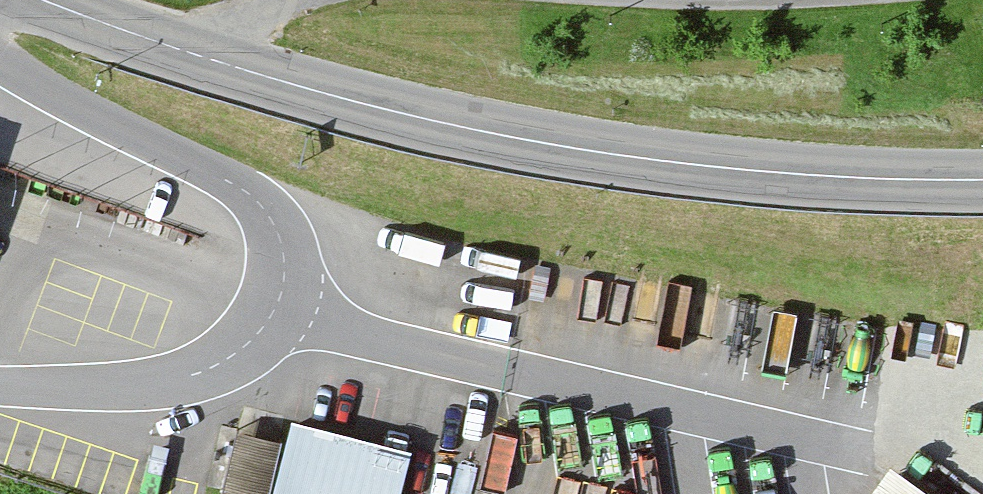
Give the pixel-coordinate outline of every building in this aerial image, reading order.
[(278,493),(402,493),(411,438),(289,420),(278,493)] [(225,486),(255,493),(270,493),(285,434),(241,422),(225,486)] [(866,493),(941,493),(887,460),(866,493)]
